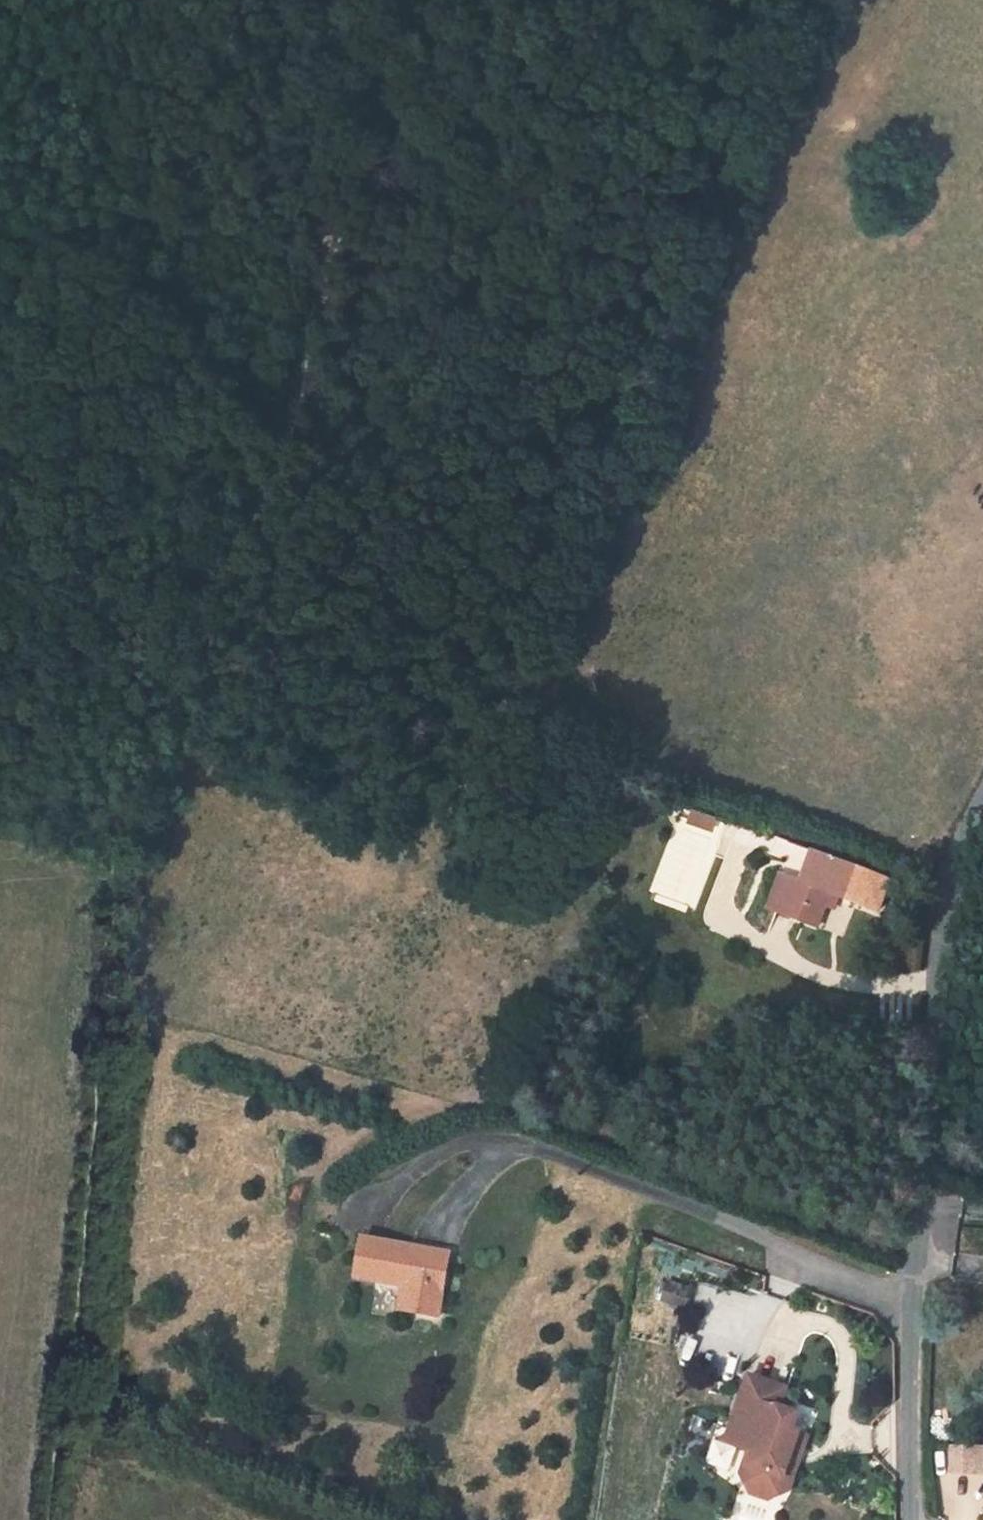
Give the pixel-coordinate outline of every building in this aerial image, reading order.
[(711,831),(717,818),(693,809),(688,822),(711,831)] [(824,906),(829,894),(837,898),(876,913),(888,883),(776,839),(770,855),(793,864),(788,878),(774,912),(816,928),(824,906)] [(766,909),(774,912),(788,878),(780,875),(766,909)] [(837,898),(829,894),(824,906),(832,909),(837,898)] [(419,1249),(362,1239),(355,1278),(404,1287),(409,1288),(405,1312),(439,1318),(450,1255),(430,1251),(429,1258),(418,1256),(419,1249)] [(430,1251),(419,1249),(418,1256),(429,1258),(430,1251)] [(400,1311),(405,1312),(409,1288),(404,1287),(400,1311)] [(748,1378),(727,1443),(750,1451),(755,1452),(747,1476),(754,1490),(770,1496),(784,1489),(793,1464),(789,1463),(799,1433),(793,1431),(786,1429),(791,1414),(780,1409),(786,1391),(748,1378)] [(798,1416),(791,1414),(786,1429),(793,1431),(798,1416)] [(755,1452),(750,1451),(741,1476),(750,1494),(770,1501),(788,1492),(807,1436),(799,1433),(789,1463),(793,1464),(784,1489),(770,1496),(754,1490),(747,1476),(755,1452)]
